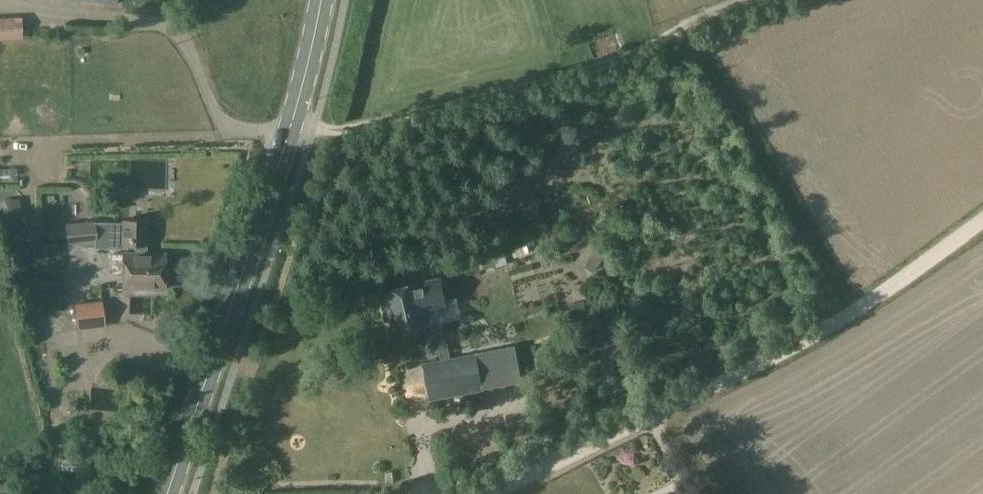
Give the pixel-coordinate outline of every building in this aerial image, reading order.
[(24,55),(23,33),(0,34),(0,56),(24,55)] [(109,223),(94,220),(64,223),(67,246),(96,243),(96,248),(124,248),(124,245),(133,245),(146,245),(147,245),(147,221),(122,221),(122,223),(109,223)] [(133,245),(133,253),(122,253),(122,289),(164,290),(164,253),(146,253),(146,245),(133,245)] [(418,285),(386,292),(395,333),(430,325),(428,314),(449,309),(442,278),(423,283),(419,284),(418,285)] [(63,287),(47,289),(49,305),(65,302),(63,287)] [(102,301),(73,304),(76,330),(105,327),(102,301)] [(76,343),(106,342),(105,331),(76,333),(76,343)] [(440,360),(423,363),(430,401),(484,391),(483,389),(483,387),(477,353),(450,358),(440,360)] [(8,492),(4,480),(0,481),(0,493),(2,493),(8,492)]
